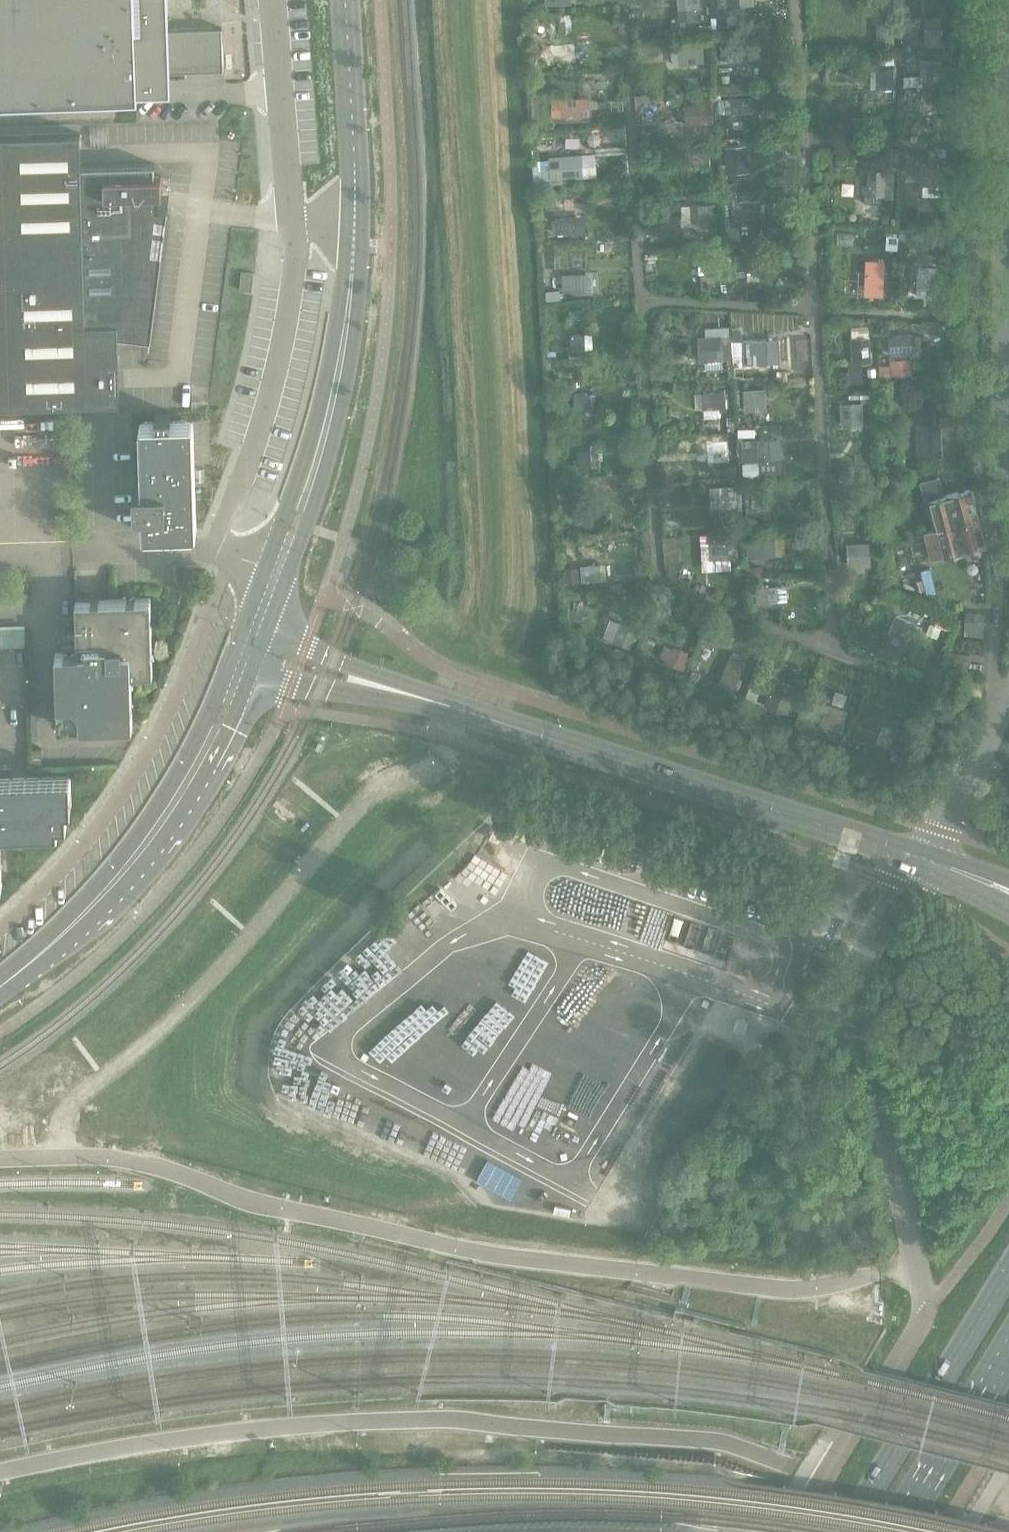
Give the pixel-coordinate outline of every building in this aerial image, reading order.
[(138,102),(138,96),(171,94),(170,72),(224,70),(222,28),(169,30),(168,0),(0,0),(0,107),(138,102)] [(679,11),(690,11),(690,14),(701,14),(701,0),(679,0),(679,11)] [(720,13),(726,12),(726,8),(742,7),(741,0),(719,0),(720,13)] [(941,47),(941,27),(925,27),(924,47),(941,47)] [(721,45),(723,62),(750,60),(750,59),(755,59),(754,44),(749,45),(749,43),(721,45)] [(673,48),(675,65),(704,63),(703,46),(673,48)] [(895,65),(871,65),(871,72),(877,73),(877,88),(895,88),(895,65)] [(941,65),(921,65),(922,69),(925,70),(926,86),(942,86),(941,65)] [(725,98),(726,114),(753,112),(752,96),(725,98)] [(708,124),(706,99),(693,99),(693,105),(694,124),(708,124)] [(578,102),(572,103),(556,103),(557,119),(579,118),(578,102)] [(168,210),(160,209),(159,194),(162,194),(162,176),(155,176),(154,164),(81,166),(80,133),(0,136),(0,407),(67,405),(121,403),(119,336),(151,340),(168,210)] [(747,146),(725,147),(727,174),(749,172),(747,146)] [(688,153),(689,169),(701,168),(702,172),(711,172),(710,152),(688,153)] [(561,176),(574,175),(573,159),(560,160),(561,176)] [(886,171),(868,170),(867,185),(863,185),(863,194),(885,196),(886,171)] [(940,171),(923,170),(922,196),(941,197),(941,186),(940,186),(940,171)] [(732,203),(733,220),(754,219),(754,218),(762,217),(761,201),(753,202),(753,201),(732,203)] [(714,221),(713,204),(698,205),(699,222),(714,221)] [(577,233),(576,216),(556,217),(557,235),(577,233)] [(736,256),(737,277),(746,276),(745,271),(760,270),(759,254),(736,256)] [(867,293),(883,294),(884,263),(878,264),(878,273),(867,273),(867,293)] [(922,296),(938,297),(939,267),(933,267),(933,271),(923,271),(922,296)] [(241,273),(240,290),(243,291),(252,292),(254,274),(241,273)] [(588,290),(588,273),(562,275),(563,291),(588,290)] [(569,309),(570,322),(583,321),(583,309),(569,309)] [(869,327),(851,328),(852,338),(853,360),(861,360),(862,364),(872,363),(870,337),(869,327)] [(594,349),(593,333),(570,335),(571,346),(567,346),(567,351),(594,349)] [(915,335),(890,336),(891,353),(916,351),(916,350),(922,350),(921,336),(915,336),(915,335)] [(689,338),(691,360),(719,359),(719,364),(723,364),(723,336),(689,338)] [(768,339),(741,340),(742,361),(751,361),(751,356),(769,355),(768,339)] [(593,385),(575,386),(576,408),(586,407),(586,409),(594,408),(593,385)] [(767,389),(745,391),(746,411),(768,410),(767,389)] [(726,412),(725,392),(702,393),(703,409),(720,408),(721,412),(726,412)] [(841,424),(864,424),(863,402),(841,403),(841,424)] [(917,405),(918,421),(918,434),(933,433),(933,424),(941,423),(941,426),(966,425),(965,403),(917,405)] [(194,420),(172,421),(171,414),(156,414),(156,421),(140,422),(142,487),(134,488),(135,511),(143,511),(143,534),(197,532),(194,420)] [(933,433),(918,434),(919,459),(943,459),(941,426),(941,423),(933,424),(933,433)] [(782,455),(781,439),(749,440),(749,442),(744,442),(744,461),(755,460),(755,457),(782,455)] [(728,444),(708,446),(709,466),(729,464),(728,444)] [(574,459),(574,468),(600,466),(599,451),(591,452),(591,451),(578,451),(579,459),(574,459)] [(564,457),(555,458),(555,467),(565,466),(564,457)] [(979,519),(970,488),(945,495),(940,477),(920,482),(921,488),(925,501),(929,500),(930,505),(934,504),(940,529),(941,530),(979,519)] [(711,511),(738,510),(737,486),(710,487),(711,511)] [(767,505),(765,490),(750,492),(751,507),(767,505)] [(598,502),(578,503),(579,523),(599,522),(598,502)] [(941,530),(940,529),(926,533),(934,560),(987,546),(979,519),(941,530)] [(747,541),(748,557),(754,557),(784,555),(783,538),(775,539),(747,541)] [(736,558),(735,541),(709,543),(710,559),(730,558),(736,558)] [(849,566),(871,565),(870,542),(847,544),(849,566)] [(607,580),(606,564),(581,566),(582,582),(607,580)] [(779,602),(778,586),(756,588),(757,608),(765,607),(764,603),(779,602)] [(151,598),(77,601),(78,651),(57,652),(59,726),(133,724),(132,673),(153,673),(151,598)] [(987,614),(967,613),(965,637),(985,639),(987,614)] [(909,639),(914,623),(894,615),(888,632),(909,639)] [(639,629),(622,622),(622,623),(614,641),(614,642),(631,649),(639,629)] [(0,625),(0,647),(25,646),(25,624),(0,625)] [(685,669),(690,657),(671,649),(667,662),(685,669)] [(745,665),(729,659),(719,683),(735,690),(745,665)] [(778,681),(768,708),(786,715),(796,688),(778,681)] [(839,734),(846,718),(830,712),(824,727),(839,734)] [(2,883),(1,833),(15,832),(58,831),(58,824),(61,824),(68,823),(67,809),(72,809),(71,778),(29,779),(0,780),(0,883),(2,883)] [(738,1018),(733,1029),(745,1033),(749,1022),(738,1018)]
